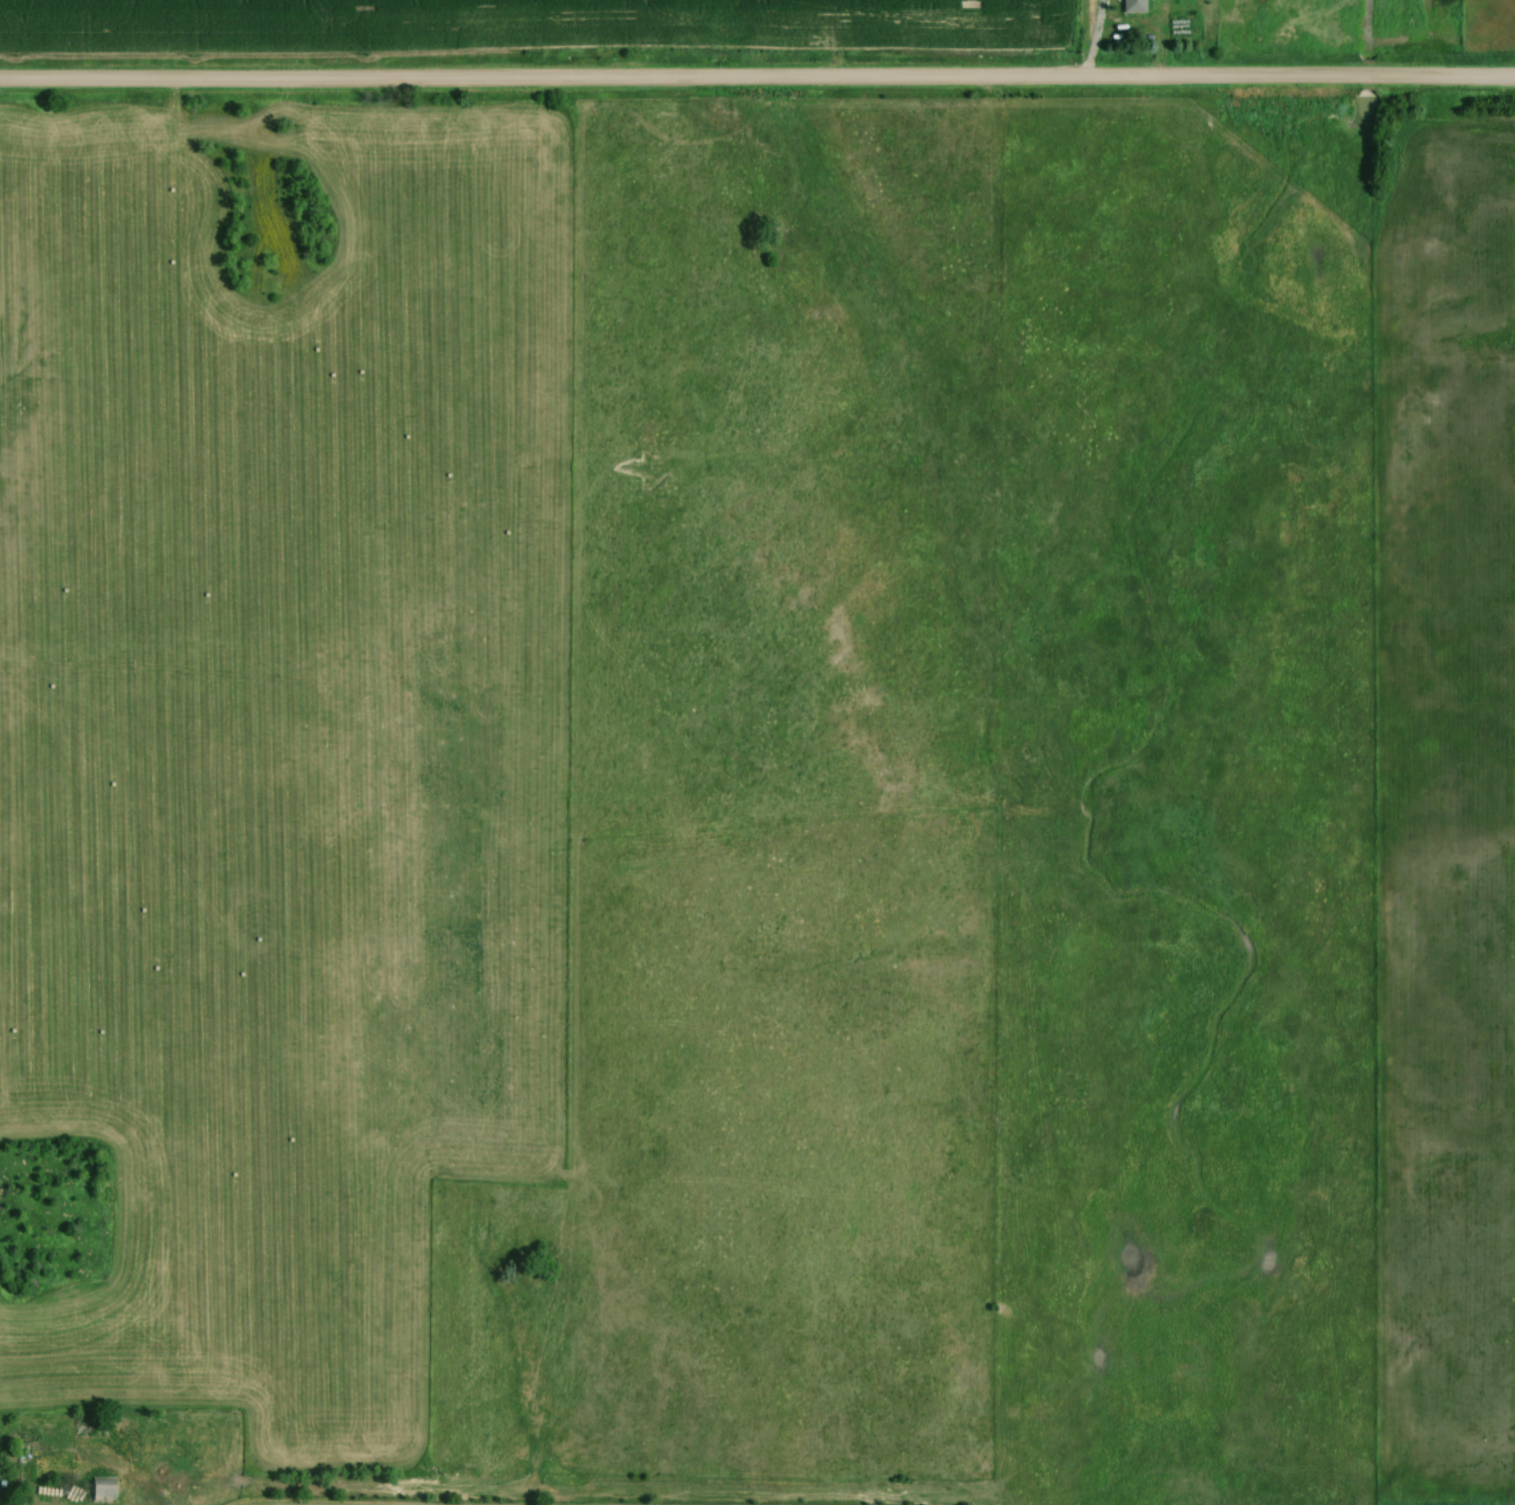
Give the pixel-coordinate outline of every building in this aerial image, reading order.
[(1146,12),(1146,0),(1123,0),(1123,12),(1146,12)] [(114,1479),(91,1479),(91,1500),(114,1500),(114,1479)]
